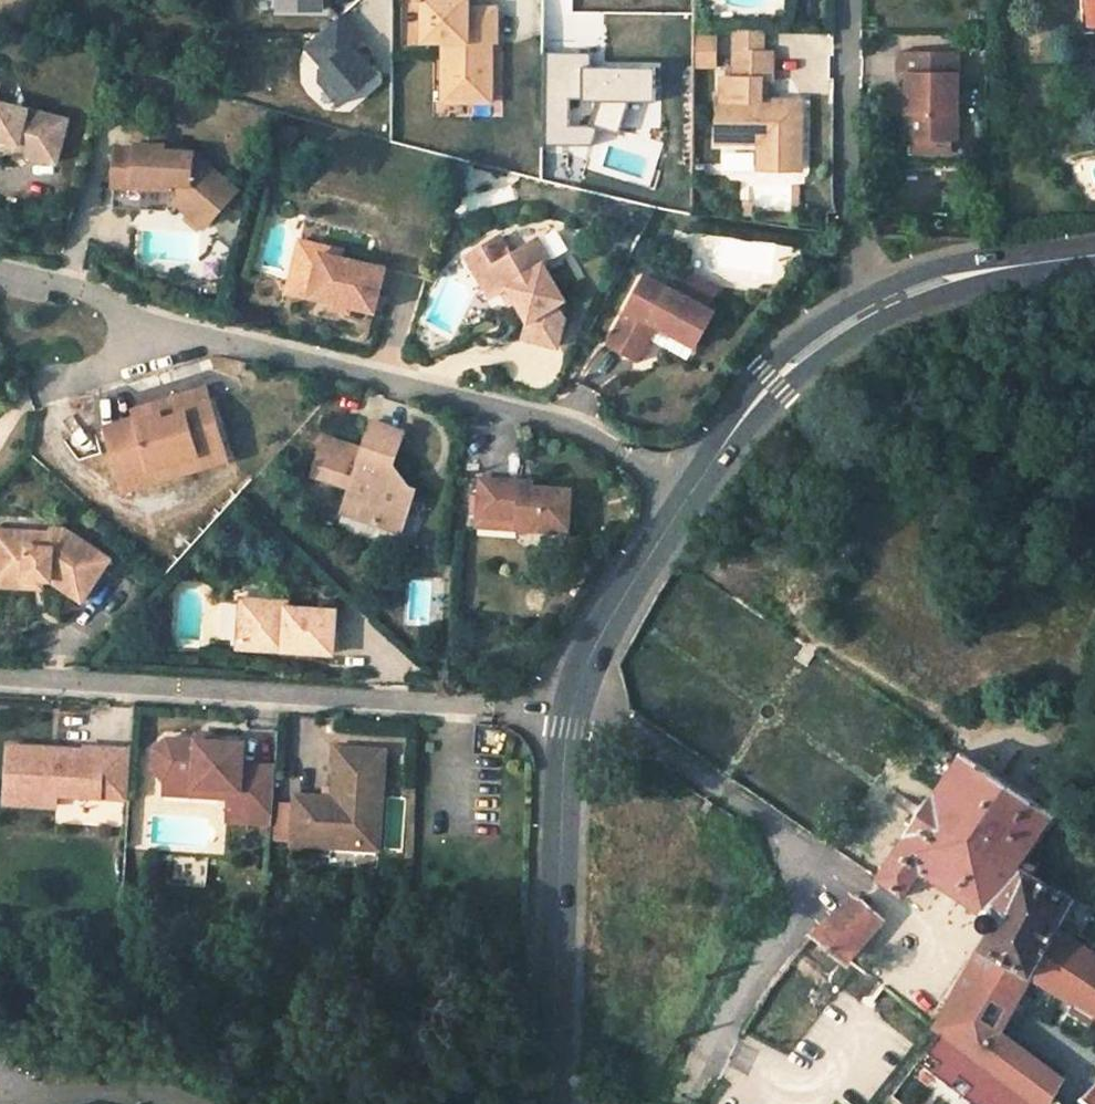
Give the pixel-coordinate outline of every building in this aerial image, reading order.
[(279,12),(334,13),(334,0),(279,0),(279,12)] [(421,5),(425,5),(425,44),(444,44),(444,104),(490,104),(491,45),(496,45),(496,12),(468,12),(468,9),(458,9),(457,9),(457,0),(422,0),(421,5)] [(468,9),(468,0),(457,0),(457,9),(458,9),(468,9)] [(343,17),(304,50),(353,108),(393,75),(343,17)] [(765,33),(737,33),(737,56),(765,55),(765,33)] [(697,36),(699,68),(720,67),(719,35),(697,36)] [(589,146),(595,130),(615,137),(623,113),(627,103),(655,102),(654,68),(589,69),(589,54),(542,53),(542,100),(541,146),(565,146),(589,146)] [(957,54),(899,54),(899,76),(908,76),(908,140),(957,140),(957,54)] [(773,82),(773,55),(765,55),(737,56),(736,56),(735,82),(722,82),(722,104),(718,104),(717,146),(760,145),(760,158),(774,173),(802,172),(802,144),(789,144),(789,103),(762,103),(762,82),(773,82)] [(5,139),(19,142),(17,151),(58,161),(69,118),(0,102),(0,138),(5,139)] [(803,103),(789,103),(789,144),(802,144),(803,103)] [(19,142),(5,139),(3,148),(17,151),(19,142)] [(175,198),(204,224),(235,189),(193,150),(116,143),(110,202),(166,208),(175,198)] [(774,173),(760,158),(760,173),(774,173)] [(563,301),(542,266),(541,265),(532,271),(519,250),(508,257),(497,238),(471,254),(496,295),(501,291),(507,288),(515,301),(528,322),(523,339),(556,348),(564,318),(556,305),(563,301)] [(319,253),(339,258),(340,251),(298,241),(286,290),(308,296),(319,253)] [(541,265),(542,266),(548,263),(534,241),(519,250),(532,271),(541,265)] [(373,312),(384,269),(339,258),(319,253),(308,296),(333,302),(349,306),(373,312)] [(471,254),(465,258),(489,300),(496,295),(471,254)] [(698,351),(716,316),(704,310),(680,298),(647,281),(612,350),(640,365),(650,345),(658,331),(698,351)] [(507,288),(501,291),(509,304),(515,301),(507,288)] [(349,306),(333,302),(331,309),(347,313),(349,306)] [(183,406),(209,398),(206,388),(133,409),(136,420),(160,413),(162,419),(184,412),(183,406)] [(201,467),(228,459),(209,398),(183,406),(184,412),(162,419),(160,413),(136,420),(106,429),(120,477),(197,454),(201,467)] [(357,514),(401,529),(414,486),(408,484),(383,476),(388,462),(391,463),(391,462),(402,429),(370,419),(361,448),(323,436),(311,472),(349,485),(345,497),(361,502),(357,514)] [(197,454),(120,477),(124,490),(201,467),(197,454)] [(383,476),(408,484),(391,462),(391,463),(388,462),(383,476)] [(522,478),(482,475),(479,512),(519,514),(518,525),(569,528),(571,486),(533,483),(522,482),(522,478)] [(361,502),(345,497),(342,509),(357,514),(361,502)] [(519,514),(479,512),(479,522),(518,525),(519,514)] [(110,560),(65,530),(53,529),(53,534),(0,531),(0,577),(42,580),(51,580),(83,601),(110,560)] [(42,580),(0,577),(0,583),(42,585),(42,580)] [(242,598),(239,640),(284,643),(283,649),(333,652),(336,609),(287,606),(288,601),(242,598)] [(284,643),(239,640),(238,647),(283,649),(284,643)] [(272,823),(275,767),(242,765),(243,744),(211,742),(196,741),(166,739),(155,750),(154,769),(164,781),(194,783),(193,788),(228,790),(228,798),(227,813),(232,813),(232,821),(261,823),(272,823)] [(129,798),(132,749),(85,747),(85,750),(8,745),(5,802),(56,805),(56,793),(129,798)] [(296,796),(293,843),(330,846),(329,865),(378,869),(385,751),(337,748),(334,798),(296,796)] [(877,879),(903,897),(922,869),(987,912),(984,913),(982,914),(980,917),(979,919),(979,923),(980,925),(984,930),(986,931),(990,930),(936,1029),(941,1033),(1035,1103),(1049,1103),(1063,1079),(999,1032),(1030,977),(1094,1016),(1094,957),(1055,928),(1071,898),(1030,875),(1036,866),(1024,858),(1053,815),(961,754),(935,793),(934,792),(908,831),(909,832),(877,879)] [(228,798),(228,790),(193,788),(194,783),(164,781),(163,795),(228,798)] [(813,935),(790,962),(799,968),(812,952),(820,960),(824,954),(831,959),(836,953),(847,961),(882,919),(862,902),(853,897),(813,935)] [(941,1033),(919,1062),(975,1103),(1035,1103),(941,1033)] [(1080,1100),(1085,1103),(1094,1103),(1094,1084),(1080,1100)]
